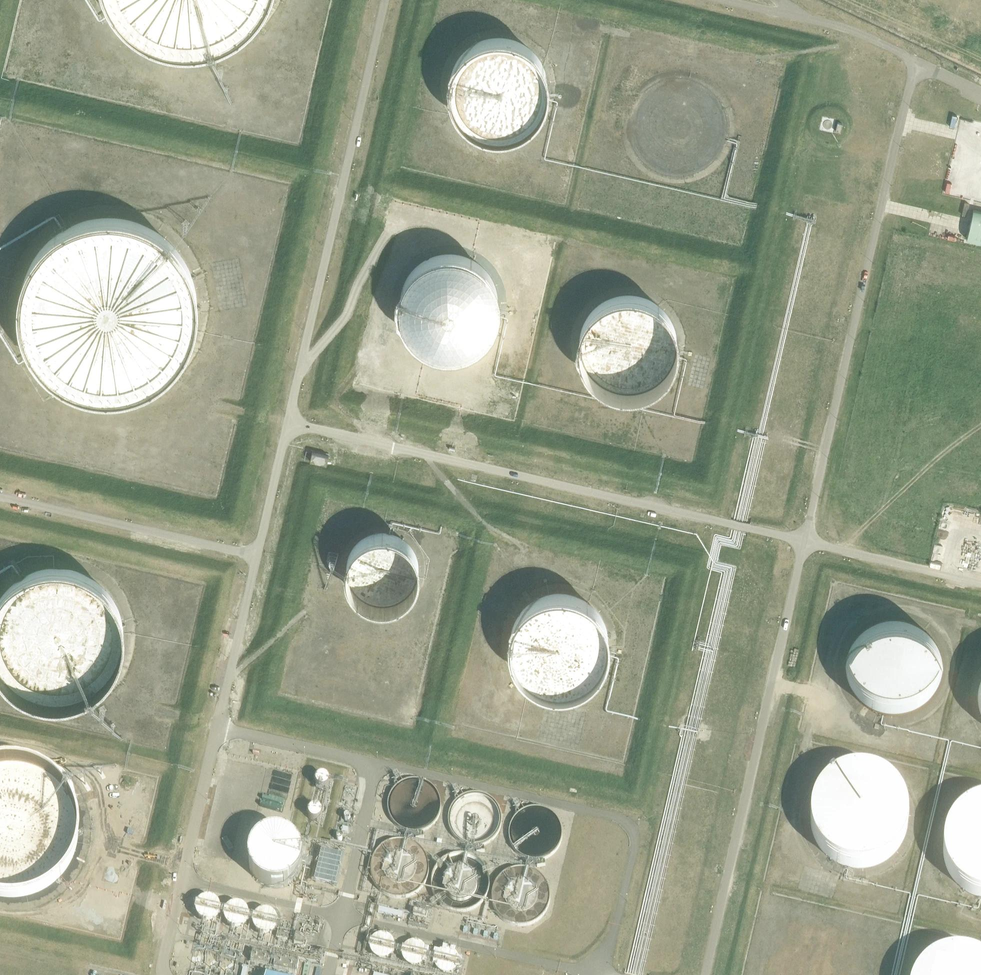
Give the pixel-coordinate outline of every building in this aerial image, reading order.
[(195,56),(233,45),(258,27),(275,0),(104,0),(119,25),(154,49),(195,56)] [(527,130),(539,118),(547,104),(550,88),(547,71),(540,56),(528,45),(513,38),(496,35),(479,39),(464,48),(453,62),(447,79),(447,96),(453,113),(464,126),(480,135),(496,139),(512,137),(527,130)] [(702,149),(698,158),(705,161),(706,158),(712,160),(718,142),(714,140),(712,144),(707,142),(704,149),(702,149)] [(78,390),(120,396),(157,386),(182,367),(202,337),(209,301),(200,262),(176,229),(146,212),(122,207),(87,210),(58,224),(34,248),(19,287),(22,329),(43,366),(78,390)] [(966,240),(980,243),(980,211),(973,209),(966,240)] [(447,356),(464,353),(480,346),(492,334),(499,318),(501,301),(497,285),(488,270),(475,259),(459,253),(442,253),(426,258),(412,268),(402,282),(398,298),(399,315),(405,331),(416,344),(431,352),(447,356)] [(659,388),(671,377),(679,362),(682,346),(679,329),(672,315),(660,303),(645,296),(627,294),(610,297),(595,307),(584,320),(579,337),(579,354),(585,371),(596,385),(611,393),(627,397),(644,395),(659,388)] [(329,455),(312,451),(310,461),(326,465),(329,455)] [(402,603),(411,596),(417,586),(420,574),(419,562),(414,551),(406,542),(396,536),(384,534),(372,536),(361,542),(352,551),(347,562),(346,575),(350,587),(357,597),(367,604),(378,608),(390,607),(402,603)] [(48,698),(70,698),(90,692),(113,674),(125,654),(129,634),(127,612),(118,592),(103,576),(86,566),(59,561),(35,565),(14,578),(0,596),(0,665),(0,666),(20,686),(48,698)] [(590,688),(602,676),(610,662),(612,646),(610,629),(602,615),(591,603),(576,596),(558,593),(541,597),(526,606),(515,620),(509,637),(510,654),(516,671),(527,684),(542,693),(558,697),(575,695),(590,688)] [(853,695),(876,712),(899,715),(925,706),(941,688),(946,657),(934,630),(910,615),(876,616),(853,633),(843,663),(853,695)] [(1,895),(23,896),(44,889),(66,872),(78,851),(82,831),(80,809),(71,789),(56,773),(39,763),(13,758),(0,760),(0,895),(1,895)] [(820,845),(843,863),(866,866),(892,856),(907,838),(913,808),(901,781),(877,765),(843,766),(820,784),(810,814),(820,845)] [(316,775),(310,806),(311,806),(309,819),(324,822),(332,778),(316,775)] [(460,839),(429,879),(420,838),(425,831),(426,780),(394,779),(385,792),(394,830),(374,835),(373,872),(377,887),(406,909),(414,899),(477,919),(482,903),(489,901),(520,925),(538,921),(551,903),(546,879),(534,871),(508,870),(490,894),(479,852),(496,803),(495,799),(461,787),(449,803),(448,822),(456,828),(457,828),(460,839)] [(978,898),(980,899),(980,801),(977,801),(954,819),(944,849),(954,880),(978,898)] [(564,851),(555,806),(528,811),(530,818),(526,818),(528,829),(534,828),(539,856),(564,851)] [(301,885),(300,835),(252,835),(253,885),(301,885)] [(323,850),(315,881),(336,886),(344,855),(323,850)] [(264,911),(252,918),(245,906),(236,905),(223,911),(217,900),(206,898),(198,903),(196,911),(202,921),(212,923),(223,917),(229,928),(248,931),(254,928),(258,934),(267,936),(277,931),(279,922),(274,913),(264,911)] [(367,963),(370,963),(394,974),(385,974),(395,974),(425,972),(429,963),(430,971),(433,971),(442,974),(455,974),(460,963),(460,955),(452,951),(427,953),(427,947),(420,944),(401,945),(380,936),(374,936),(366,952),(367,963)] [(976,947),(942,948),(919,966),(916,974),(980,974),(980,950),(976,947)]
